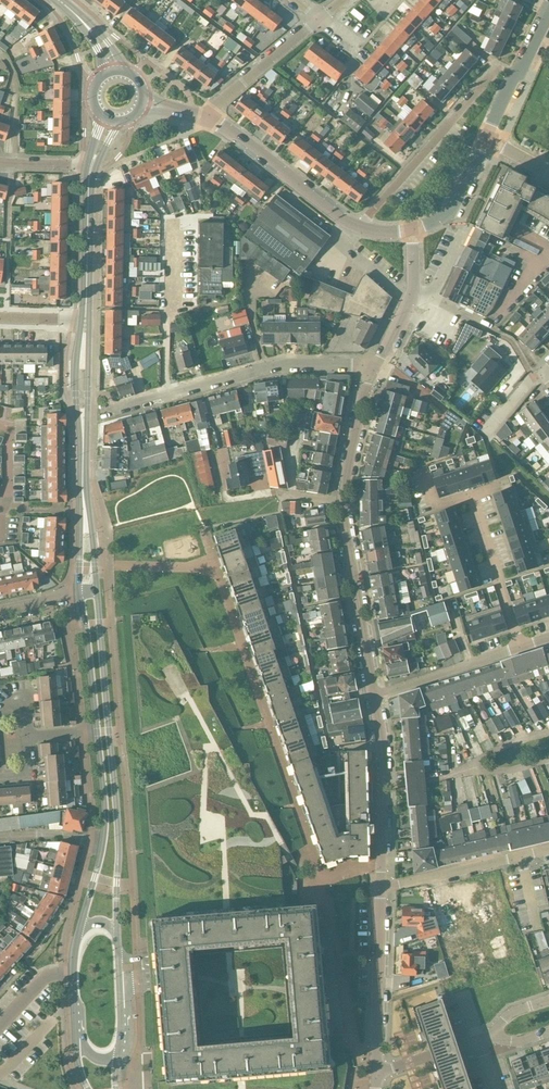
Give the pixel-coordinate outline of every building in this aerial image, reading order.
[(7,9),(14,0),(0,0),(0,3),(7,9)] [(15,20),(28,4),(23,0),(14,0),(7,9),(14,14),(12,17),(15,20)] [(104,8),(115,16),(125,3),(122,0),(110,0),(104,8)] [(175,2),(183,9),(187,5),(180,0),(176,0),(175,2)] [(233,1),(238,5),(235,12),(238,15),(250,0),(234,0),(233,1)] [(238,15),(243,18),(248,13),(253,17),(262,4),(256,0),(250,0),(238,15)] [(412,9),(430,25),(433,21),(428,14),(432,10),(421,0),(420,0),(412,9)] [(432,10),(436,6),(443,10),(447,6),(440,0),(421,0),(432,10)] [(456,5),(464,12),(468,7),(460,0),(456,5)] [(479,1),(476,7),(485,11),(487,5),(479,1)] [(522,7),(508,1),(502,12),(496,10),(496,11),(515,20),(522,7)] [(29,25),(39,12),(28,4),(15,20),(18,22),(21,19),(29,25)] [(262,4),(253,17),(258,20),(254,27),(258,30),(272,12),(262,4)] [(452,4),(449,8),(455,13),(458,9),(452,4)] [(187,5),(183,9),(192,16),(195,12),(195,11),(187,5)] [(208,6),(203,12),(206,15),(211,9),(208,6)] [(133,8),(122,21),(133,30),(144,16),(146,14),(143,11),(140,14),(133,8)] [(449,8),(446,11),(452,17),(455,13),(449,8)] [(211,18),(215,12),(211,9),(206,15),(211,18)] [(412,9),(404,19),(415,29),(419,24),(427,28),(430,25),(412,9)] [(500,18),(496,26),(509,32),(515,20),(496,11),(494,15),(500,18)] [(272,12),(258,30),(263,33),(264,31),(266,32),(269,29),(273,32),(282,20),(272,12)] [(144,16),(133,30),(144,38),(154,25),(147,20),(148,19),(149,17),(146,14),(144,16)] [(470,20),(478,23),(481,17),(473,14),(470,20)] [(404,19),(396,28),(413,44),(417,40),(412,33),(415,29),(404,19)] [(228,21),(223,28),(226,30),(231,24),(228,21)] [(435,23),(432,27),(438,32),(441,28),(435,23)] [(235,27),(231,24),(226,30),(231,33),(235,27)] [(154,25),(144,38),(154,46),(167,30),(164,28),(161,31),(154,25)] [(456,26),(451,31),(468,45),(472,39),(459,28),(456,26)] [(490,38),(503,45),(509,32),(496,26),(490,38)] [(38,33),(44,47),(57,40),(51,27),(38,33)] [(216,27),(205,41),(213,47),(224,33),(216,27)] [(429,30),(435,35),(438,32),(432,27),(429,30)] [(396,28),(388,37),(399,47),(403,43),(411,47),(413,44),(396,28)] [(167,30),(154,46),(165,55),(176,42),(168,36),(170,33),(167,30)] [(451,31),(447,36),(463,50),(468,45),(451,31)] [(388,37),(379,47),(397,62),(400,58),(395,51),(399,47),(388,37)] [(230,38),(224,45),(236,54),(241,47),(230,38)] [(483,51),(497,58),(503,45),(490,38),(483,51)] [(251,48),(255,43),(251,39),(246,45),(251,49),(251,48)] [(51,60),(64,54),(57,40),(44,47),(51,60)] [(5,52),(8,47),(0,42),(0,48),(5,52)] [(199,42),(195,48),(198,50),(203,44),(199,42)] [(419,42),(416,46),(421,51),(424,47),(423,45),(419,42)] [(203,53),(207,47),(203,44),(198,50),(203,53)] [(313,44),(304,56),(311,61),(307,66),(317,73),(320,68),(332,78),(329,82),(334,86),(337,81),(346,69),(313,44)] [(435,49),(442,55),(447,51),(439,44),(435,49)] [(416,46),(413,49),(419,54),(421,51),(416,46)] [(379,47),(371,56),(382,66),(386,62),(394,66),(397,62),(379,47)] [(181,48),(173,60),(184,69),(193,57),(196,52),(192,49),(189,54),(181,48)] [(39,55),(37,50),(30,53),(32,58),(39,55)] [(478,60),(466,50),(457,60),(468,70),(478,60)] [(425,61),(432,67),(438,61),(431,55),(425,61)] [(371,56),(363,66),(381,81),(384,77),(379,70),(382,66),(371,56)] [(193,57),(184,69),(196,78),(204,66),(193,57)] [(226,63),(222,60),(218,65),(222,69),(226,63)] [(468,70),(457,60),(448,71),(459,81),(468,70)] [(402,61),(399,64),(405,69),(408,66),(402,61)] [(399,64),(396,68),(401,72),(405,69),(399,64)] [(204,66),(196,78),(207,87),(216,75),(204,66)] [(363,66),(354,75),(365,85),(365,88),(370,93),(373,92),(379,85),(385,91),(388,88),(382,83),(381,81),(363,66)] [(271,70),(265,75),(272,84),(279,74),(272,68),(271,70)] [(297,79),(307,87),(313,79),(303,71),(297,79)] [(459,81),(448,71),(439,80),(435,77),(435,78),(450,91),(459,81)] [(53,72),(53,87),(68,87),(68,72),(53,72)] [(414,73),(407,82),(416,90),(424,81),(414,73)] [(429,91),(441,102),(450,91),(435,78),(431,82),(435,86),(429,91)] [(382,83),(388,88),(391,84),(386,79),(382,83)] [(68,87),(53,87),(53,101),(67,101),(68,87)] [(324,99),(330,92),(323,87),(318,95),(324,99)] [(273,91),(269,88),(265,93),(269,96),(273,91)] [(364,92),(354,104),(370,117),(379,106),(364,92)] [(259,101),(247,117),(258,126),(267,114),(272,108),(267,105),(268,104),(267,103),(265,102),(269,96),(265,93),(261,99),(259,101)] [(284,117),(288,120),(301,103),(302,104),(307,97),(302,93),(297,100),(292,106),(284,117)] [(244,97),(235,108),(247,117),(259,101),(253,96),(249,101),(244,97)] [(403,96),(400,100),(406,105),(409,101),(403,96)] [(397,103),(403,108),(406,105),(400,100),(397,103)] [(423,100),(413,111),(424,121),(434,110),(423,100)] [(53,101),(53,116),(67,116),(67,101),(53,101)] [(281,114),(284,117),(292,106),(288,103),(281,114)] [(350,109),(341,121),(357,133),(366,121),(350,109)] [(413,111),(403,122),(415,132),(424,121),(413,111)] [(379,113),(375,118),(380,122),(380,121),(386,126),(386,127),(390,130),(394,126),(379,113)] [(267,114),(258,126),(270,135),(279,123),(267,114)] [(53,116),(52,130),(67,130),(67,116),(53,116)] [(279,123),(270,135),(282,144),(291,132),(284,127),(288,122),(283,118),(279,123)] [(394,126),(390,130),(393,133),(394,133),(405,143),(415,132),(403,122),(404,122),(400,119),(394,126)] [(380,122),(377,125),(383,130),(386,127),(386,126),(380,121),(380,122)] [(9,127),(0,124),(0,140),(4,141),(9,127)] [(319,126),(311,137),(314,140),(323,128),(319,126)] [(327,131),(323,128),(314,140),(318,143),(327,131)] [(367,128),(362,133),(371,141),(376,135),(367,128)] [(67,145),(67,130),(52,130),(52,145),(67,145)] [(393,133),(384,144),(395,154),(405,143),(394,133),(393,133)] [(297,137),(289,149),(300,158),(309,146),(297,137)] [(309,146),(300,158),(312,167),(321,155),(309,146)] [(184,148),(170,154),(176,168),(190,162),(184,148)] [(339,149),(334,155),(337,157),(342,151),(339,149)] [(220,151),(213,160),(214,161),(226,170),(233,161),(220,151)] [(341,160),(346,154),(342,151),(337,157),(341,160)] [(170,154),(157,160),(163,173),(176,168),(170,154)] [(321,155),(312,167),(324,175),(332,164),(321,155)] [(157,160),(144,165),(150,179),(163,173),(157,160)] [(332,164),(324,175),(335,184),(344,173),(337,168),(340,163),(335,160),(332,164)] [(226,170),(222,175),(234,184),(245,170),(233,161),(226,170)] [(144,165),(130,171),(136,185),(150,179),(144,165)] [(357,173),(360,175),(365,169),(361,167),(357,173)] [(364,178),(369,172),(365,169),(360,175),(364,178)] [(477,227),(491,234),(491,233),(503,239),(524,197),(526,197),(524,200),(530,203),(528,208),(540,214),(548,220),(548,192),(538,186),(537,189),(526,184),(529,178),(509,169),(505,178),(501,176),(477,227)] [(245,170),(234,184),(246,193),(257,179),(245,170)] [(344,173),(335,184),(347,193),(355,182),(344,173)] [(215,176),(211,182),(214,184),(219,178),(215,176)] [(223,181),(219,178),(214,184),(218,187),(223,181)] [(257,179),(246,193),(258,202),(262,198),(269,189),(257,179)] [(66,182),(51,182),(51,197),(66,197),(66,182)] [(355,182),(347,193),(359,202),(367,191),(355,182)] [(223,188),(228,192),(232,186),(226,183),(223,188)] [(158,187),(154,189),(159,201),(162,199),(158,187)] [(109,189),(109,203),(142,204),(142,201),(135,200),(135,198),(124,198),(124,189),(109,189)] [(152,198),(155,202),(159,201),(154,189),(149,190),(152,198)] [(235,206),(236,206),(243,197),(240,194),(232,204),(235,206)] [(331,237),(276,194),(245,235),(302,276),(310,279),(312,276),(308,273),(311,268),(308,266),(331,237)] [(173,199),(179,212),(186,209),(181,196),(173,199)] [(51,211),(65,212),(66,197),(51,197),(51,211)] [(238,211),(247,200),(243,197),(236,206),(235,206),(234,208),(238,211)] [(215,199),(209,207),(215,211),(221,203),(215,199)] [(167,204),(172,215),(178,212),(174,201),(167,204)] [(109,203),(109,218),(123,218),(124,211),(130,211),(130,205),(134,205),(134,210),(142,210),(142,204),(109,203)] [(50,226),(65,226),(65,212),(51,211),(50,226)] [(109,221),(108,233),(123,233),(123,218),(109,218),(109,221)] [(224,218),(213,218),(213,223),(201,223),(200,295),(206,295),(206,299),(216,299),(216,295),(222,295),(223,283),(233,283),(233,268),(233,248),(233,243),(229,243),(229,235),(224,235),(224,224),(224,218)] [(50,240),(65,241),(65,226),(50,226),(50,240)] [(477,227),(467,247),(468,247),(479,252),(487,256),(490,257),(495,247),(486,243),(491,234),(477,227)] [(108,233),(108,247),(123,247),(123,234),(123,233),(108,233)] [(241,239),(241,260),(250,260),(255,245),(243,236),(241,239)] [(50,240),(50,255),(65,255),(65,241),(50,240)] [(264,251),(255,245),(250,260),(255,264),(264,251)] [(108,252),(108,262),(129,262),(129,248),(130,248),(123,247),(108,247),(108,252)] [(458,266),(458,267),(470,272),(471,272),(473,273),(504,288),(513,267),(501,262),(490,257),(487,256),(479,252),(468,247),(463,256),(459,266),(458,266)] [(270,255),(264,251),(255,264),(260,267),(270,255)] [(50,255),(50,269),(64,270),(65,255),(50,255)] [(266,271),(275,259),(270,255),(260,267),(266,271)] [(503,259),(501,262),(513,267),(514,264),(515,263),(503,258),(503,259)] [(271,275),(280,263),(275,259),(266,271),(271,275)] [(108,262),(108,276),(122,277),(128,277),(129,277),(129,270),(129,263),(129,262),(108,262)] [(285,266),(280,263),(271,275),(277,279),(285,266)] [(291,270),(285,266),(277,279),(282,283),(291,270)] [(444,296),(443,297),(444,297),(486,317),(494,309),(504,288),(473,273),(471,272),(470,272),(458,267),(449,290),(447,289),(447,290),(444,296)] [(49,284),(64,284),(64,270),(50,269),(50,277),(38,276),(38,279),(38,284),(49,284)] [(366,274),(361,279),(353,295),(315,280),(307,306),(360,317),(362,313),(380,323),(393,298),(366,274)] [(108,276),(107,291),(122,291),(122,292),(128,292),(128,284),(128,277),(122,277),(108,276)] [(314,281),(305,278),(302,287),(311,290),(314,281)] [(49,285),(49,299),(64,299),(64,284),(49,284),(49,285)] [(107,291),(107,306),(122,306),(122,292),(122,291),(107,291)] [(139,299),(160,300),(160,292),(155,292),(133,291),(133,297),(140,297),(139,299)] [(534,293),(530,297),(535,301),(539,297),(534,293)] [(527,301),(532,305),(535,301),(530,297),(527,301)] [(107,310),(107,325),(121,325),(128,326),(128,325),(136,325),(136,315),(139,315),(139,310),(122,310),(107,310)] [(522,315),(518,311),(514,315),(519,319),(522,315)] [(548,332),(548,315),(544,311),(536,319),(548,332)] [(232,316),(235,326),(249,322),(246,312),(232,316)] [(510,319),(515,324),(519,319),(514,315),(510,319)] [(272,345),(272,343),(275,343),(275,323),(274,323),(274,317),(263,317),(263,323),(262,323),(262,345),(272,345)] [(298,343),(309,343),(308,317),(297,317),(297,323),(298,343)] [(321,345),(321,322),(320,322),(320,317),(308,317),(309,343),(312,343),(312,345),(321,345)] [(378,326),(367,320),(366,322),(361,319),(356,327),(362,330),(355,344),(365,349),(378,326)] [(542,342),(548,334),(548,332),(536,319),(527,328),(542,342)] [(187,323),(171,325),(171,327),(172,333),(188,331),(187,323)] [(286,323),(275,323),(275,343),(286,343),(286,323)] [(297,323),(286,323),(286,343),(298,343),(297,323)] [(473,334),(476,327),(467,323),(459,339),(465,344),(473,334)] [(107,325),(107,339),(121,339),(121,325),(107,325)] [(527,345),(534,351),(542,342),(527,328),(518,338),(527,346),(527,345)] [(248,353),(243,334),(221,341),(226,359),(248,353)] [(189,351),(189,352),(187,346),(190,345),(188,337),(178,340),(180,348),(181,348),(183,353),(176,355),(180,371),(194,367),(189,351)] [(107,339),(106,354),(121,354),(126,353),(126,341),(121,341),(121,339),(107,339)] [(12,364),(12,344),(0,344),(0,364),(12,364)] [(12,364),(25,364),(25,344),(12,344),(12,364)] [(25,344),(25,364),(38,364),(39,344),(25,344)] [(46,352),(46,344),(39,344),(38,364),(45,364),(45,366),(52,366),(52,352),(46,352)] [(441,362),(429,350),(428,351),(421,345),(409,357),(415,363),(414,364),(426,376),(441,362)] [(491,360),(472,381),(487,394),(506,372),(497,364),(502,358),(489,346),(483,353),(491,360)] [(155,352),(145,358),(150,366),(159,361),(155,352)] [(122,358),(108,358),(110,365),(111,368),(120,369),(121,371),(123,370),(124,372),(126,371),(132,369),(128,357),(122,359),(122,358)] [(121,376),(114,379),(120,399),(135,394),(130,378),(127,379),(126,375),(122,376),(121,376)] [(320,398),(321,391),(325,392),(344,396),(347,376),(328,376),(328,380),(325,380),(324,388),(319,388),(321,379),(307,378),(288,379),(288,399),(305,399),(305,396),(320,398)] [(38,377),(38,386),(38,391),(45,391),(45,386),(48,386),(48,377),(38,377)] [(280,399),(277,381),(266,382),(269,400),(280,399)] [(389,381),(386,391),(407,397),(410,387),(389,381)] [(255,384),(258,402),(263,401),(265,415),(271,414),(269,400),(266,382),(255,384)] [(441,402),(441,401),(448,393),(437,385),(430,393),(441,402)] [(242,393),(238,394),(244,414),(256,411),(254,400),(252,387),(241,390),(242,393)] [(237,391),(223,394),(228,412),(235,410),(238,420),(244,418),(243,414),(244,414),(238,394),(237,391)] [(386,391),(383,401),(404,406),(406,407),(412,409),(413,403),(410,403),(410,405),(405,403),(406,399),(407,397),(386,391)] [(328,414),(341,416),(344,396),(325,392),(322,410),(328,411),(328,414)] [(223,394),(210,398),(217,426),(224,424),(221,414),(228,412),(223,394)] [(212,427),(204,399),(191,403),(195,419),(198,431),(212,427)] [(412,409),(411,410),(421,414),(421,413),(428,414),(431,404),(414,399),(413,403),(412,409)] [(383,401),(380,410),(401,416),(401,417),(407,419),(407,418),(407,416),(402,414),(403,409),(404,406),(383,401)] [(528,405),(519,412),(527,423),(543,411),(536,402),(529,406),(528,405)] [(191,403),(176,407),(183,431),(187,430),(185,422),(195,419),(191,403)] [(176,424),(179,432),(183,431),(176,407),(162,411),(167,427),(176,424)] [(47,426),(64,426),(64,414),(60,414),(60,410),(43,410),(43,416),(47,416),(47,426)] [(380,410),(378,420),(403,427),(404,425),(399,423),(401,417),(401,416),(380,410)] [(448,410),(441,427),(448,430),(454,426),(459,418),(448,410)] [(527,423),(534,433),(548,421),(548,419),(543,411),(527,423)] [(159,440),(155,441),(157,446),(165,444),(164,440),(157,412),(146,415),(152,434),(157,433),(159,440)] [(338,431),(340,430),(340,426),(339,424),(340,419),(322,416),(322,413),(315,412),(312,428),(338,432),(338,431)] [(142,416),(133,418),(138,437),(143,436),(147,435),(145,429),(142,416)] [(133,418),(123,421),(129,443),(139,441),(138,437),(133,418)] [(378,420),(375,430),(395,436),(397,432),(402,433),(403,427),(378,420)] [(105,426),(105,443),(120,439),(120,445),(120,446),(128,443),(129,443),(123,421),(105,426)] [(529,437),(536,446),(536,447),(541,443),(541,442),(548,436),(548,421),(534,433),(529,437)] [(40,437),(64,437),(64,426),(47,426),(40,426),(40,437)] [(441,427),(437,436),(445,438),(448,430),(441,427)] [(270,428),(267,445),(287,448),(290,432),(270,428)] [(224,431),(227,447),(236,445),(232,429),(224,431)] [(310,435),(310,436),(319,437),(318,441),(318,442),(336,445),(338,435),(320,432),(311,430),(310,435)] [(496,434),(500,438),(505,433),(501,430),(496,434)] [(374,434),(371,444),(392,450),(392,449),(392,448),(393,447),(393,445),(398,446),(400,441),(394,439),(374,433),(374,434)] [(437,437),(434,446),(442,448),(443,446),(445,438),(437,436),(437,437)] [(40,437),(41,448),(64,447),(64,437),(40,437)] [(187,447),(189,455),(202,452),(201,451),(198,439),(185,443),(187,447)] [(129,443),(128,443),(130,459),(130,471),(146,467),(141,450),(140,445),(139,441),(129,443)] [(155,441),(140,445),(141,450),(157,446),(155,441)] [(312,441),(311,447),(314,447),(313,451),(313,452),(334,456),(336,445),(318,442),(316,442),(312,441)] [(514,442),(509,446),(513,450),(518,446),(514,442)] [(104,446),(104,457),(129,458),(130,459),(128,443),(120,446),(120,447),(104,446)] [(165,444),(157,446),(141,450),(146,467),(187,456),(189,455),(187,447),(178,448),(177,447),(166,449),(165,444)] [(371,444),(368,454),(389,460),(389,459),(399,462),(403,464),(404,463),(405,458),(396,456),(396,458),(390,456),(392,450),(371,444)] [(434,446),(431,457),(439,459),(442,448),(434,446)] [(442,448),(439,459),(446,457),(448,456),(450,448),(443,446),(442,448)] [(456,458),(455,458),(463,456),(461,446),(460,447),(456,458)] [(521,450),(518,446),(513,450),(517,454),(521,450)] [(41,448),(41,458),(64,458),(64,447),(41,448)] [(288,489),(280,448),(263,451),(270,486),(288,489)] [(202,452),(189,455),(198,492),(215,488),(206,451),(202,452)] [(311,452),(309,462),(314,463),(332,467),(334,456),(313,452),(311,452)] [(251,471),(255,470),(252,454),(238,457),(239,463),(230,465),(232,479),(227,480),(229,489),(249,485),(248,477),(252,476),(251,471)] [(368,454),(365,463),(386,469),(387,467),(390,468),(390,465),(398,468),(398,465),(399,462),(389,459),(389,460),(368,454)] [(104,457),(103,468),(128,470),(129,458),(104,457)] [(41,458),(41,470),(44,470),(44,469),(64,469),(64,458),(41,458)] [(478,459),(465,463),(466,465),(473,487),(486,483),(479,464),(478,459)] [(490,460),(479,464),(486,483),(497,480),(496,478),(490,460)] [(529,462),(524,466),(528,470),(533,466),(529,462)] [(365,463),(361,477),(384,476),(385,472),(389,473),(390,468),(387,467),(386,469),(365,463)] [(466,465),(455,469),(456,471),(462,491),(473,487),(466,465)] [(537,469),(533,466),(528,470),(532,474),(537,469)] [(44,480),(64,480),(64,469),(44,469),(44,470),(44,480)] [(310,469),(308,480),(328,484),(330,473),(310,469)] [(456,471),(445,475),(451,495),(462,491),(456,471)] [(445,475),(434,479),(440,498),(451,495),(445,475)] [(308,491),(327,494),(328,484),(308,480),(298,478),(296,489),(308,491)] [(383,479),(361,480),(361,490),(383,489),(383,491),(391,490),(399,490),(399,485),(383,486),(383,479)] [(41,491),(65,491),(65,490),(64,480),(44,480),(41,480),(41,491)] [(502,492),(494,494),(498,507),(517,500),(520,499),(516,487),(513,488),(502,492)] [(383,489),(361,490),(361,501),(383,500),(383,501),(387,501),(387,497),(383,497),(383,494),(383,491),(383,489)] [(41,491),(41,502),(65,502),(65,490),(65,491),(41,491)] [(383,500),(361,501),(362,511),(383,510),(383,511),(391,511),(391,507),(383,507),(383,501),(383,500)] [(517,500),(498,507),(501,517),(520,510),(517,500)] [(290,502),(282,502),(284,514),(290,514),(291,501),(290,501),(290,502)] [(303,502),(291,501),(290,514),(302,515),(303,502)] [(454,507),(435,514),(438,525),(458,518),(454,507)] [(327,523),(324,509),(305,512),(307,526),(327,523)] [(405,510),(407,520),(413,519),(411,509),(405,510)] [(520,510),(501,517),(505,528),(529,520),(525,509),(520,510)] [(383,510),(362,511),(362,527),(386,522),(386,516),(383,516),(383,511),(383,510)] [(44,528),(63,530),(64,530),(64,519),(44,518),(44,528)] [(458,518),(438,525),(442,536),(461,530),(458,518)] [(278,520),(267,523),(269,530),(279,526),(278,520)] [(529,520),(505,528),(508,540),(533,532),(529,520)] [(407,523),(406,523),(408,533),(416,531),(414,521),(407,523)] [(234,530),(216,536),(219,547),(245,538),(245,537),(249,536),(252,535),(249,523),(234,527),(234,530)] [(385,525),(362,530),(364,541),(387,537),(387,538),(396,536),(395,532),(389,533),(388,530),(386,531),(385,525)] [(63,530),(44,528),(40,528),(39,539),(63,540),(63,530)] [(289,536),(291,545),(297,544),(310,542),(330,539),(328,528),(308,531),(309,537),(296,539),(296,535),(289,536)] [(444,543),(442,544),(443,548),(465,541),(461,530),(442,536),(444,543)] [(416,531),(408,533),(411,544),(413,543),(416,543),(420,542),(420,541),(418,531),(416,532),(416,531)] [(533,532),(508,540),(512,551),(537,543),(533,532)] [(252,547),(249,536),(245,537),(245,538),(219,547),(223,557),(252,547)] [(387,537),(364,541),(366,551),(389,547),(391,547),(390,541),(388,541),(387,538),(387,537)] [(39,539),(38,550),(62,551),(63,540),(39,539)] [(301,549),(302,555),(312,553),(312,554),(332,551),(330,539),(310,542),(311,548),(301,549)] [(465,541),(443,548),(446,556),(448,555),(449,558),(469,552),(465,541)] [(537,543),(512,551),(516,562),(535,556),(540,554),(537,543)] [(226,567),(256,557),(252,547),(223,557),(226,567)] [(389,547),(366,551),(368,562),(391,558),(400,557),(400,556),(400,552),(390,554),(389,547)] [(62,562),(63,551),(62,551),(38,550),(38,556),(45,556),(45,561),(49,562),(43,567),(47,571),(56,562),(62,562)] [(469,552),(449,558),(453,569),(472,563),(469,552)] [(312,562),(296,565),(297,571),(300,570),(334,563),(332,553),(311,556),(312,562)] [(535,556),(516,562),(520,574),(539,567),(535,556)] [(226,567),(229,577),(259,567),(256,557),(226,567)] [(391,558),(368,562),(370,573),(393,568),(395,568),(394,562),(391,563),(391,558)] [(300,570),(297,571),(298,576),(314,573),(315,579),(336,575),(334,563),(300,570)] [(472,563),(453,569),(457,581),(476,574),(472,563)] [(232,587),(258,578),(262,577),(259,567),(229,577),(232,586),(232,587)] [(12,572),(13,572),(12,568),(1,571),(6,594),(16,592),(12,572)] [(24,573),(23,569),(13,572),(12,572),(16,592),(27,589),(24,573)] [(41,569),(35,575),(35,571),(24,573),(27,589),(27,590),(38,588),(37,582),(45,573),(41,569)] [(393,572),(371,576),(373,587),(396,583),(398,582),(401,582),(400,577),(397,578),(395,578),(393,572)] [(476,574),(457,581),(461,593),(480,586),(476,574)] [(336,575),(315,579),(317,587),(317,590),(338,586),(336,575)] [(425,576),(420,577),(419,577),(421,587),(427,585),(425,576)] [(262,588),(261,587),(258,578),(232,587),(235,593),(236,596),(262,588)] [(396,583),(373,587),(375,597),(398,593),(398,594),(408,592),(407,587),(402,588),(399,588),(398,583),(398,582),(396,583)] [(239,606),(265,598),(269,596),(265,585),(261,587),(262,588),(236,596),(239,606)] [(430,596),(427,585),(421,587),(424,598),(430,596)] [(338,586),(317,590),(318,592),(320,601),(340,597),(338,586)] [(127,621),(116,622),(126,734),(127,734),(142,732),(142,734),(176,722),(191,762),(191,770),(146,787),(147,794),(132,795),(135,833),(136,851),(143,850),(144,854),(136,855),(138,890),(141,938),(155,937),(158,961),(160,979),(161,992),(144,993),(146,1047),(160,1045),(162,1066),(153,1067),(153,1068),(162,1067),(163,1080),(160,1080),(160,1082),(158,1082),(158,1083),(153,1083),(153,1088),(343,1088),(347,1067),(355,1067),(352,1053),(336,1054),(335,1036),(343,1035),(343,1033),(330,1034),(329,1028),(327,1028),(319,938),(321,938),(320,935),(318,935),(318,937),(311,937),(311,935),(311,933),(311,931),(311,929),(312,926),(314,924),(315,921),(316,919),(317,917),(317,914),(316,912),(315,911),(313,910),(311,909),(308,909),(306,910),(305,912),(304,912),(302,913),(301,906),(295,906),(296,894),(297,894),(297,881),(296,881),(296,876),(292,869),(297,867),(298,867),(293,858),(290,853),(305,845),(292,808),(273,810),(272,806),(291,804),(272,747),(258,748),(252,730),(231,732),(231,728),(242,727),(206,652),(189,654),(189,650),(205,649),(176,587),(115,603),(116,618),(126,617),(127,621)] [(398,593),(375,597),(377,608),(401,603),(408,601),(407,597),(399,599),(398,594),(398,593)] [(536,599),(543,619),(548,617),(548,602),(547,596),(536,599)] [(265,598),(239,606),(243,616),(268,607),(265,598)] [(524,598),(512,602),(520,626),(532,622),(525,603),(524,598)] [(536,599),(525,603),(532,622),(543,619),(536,599)] [(316,611),(310,612),(310,613),(311,618),(317,618),(322,617),(323,617),(343,613),(340,601),(320,605),(322,611),(316,612),(316,611)] [(401,603),(377,608),(379,619),(402,615),(410,613),(408,601),(401,603)] [(435,604),(426,607),(427,610),(432,626),(450,620),(444,602),(444,601),(435,604)] [(500,606),(489,609),(497,634),(508,630),(500,606)] [(272,617),(271,617),(268,607),(243,616),(246,626),(272,617)] [(489,609),(477,613),(485,638),(497,634),(489,609)] [(343,613),(323,617),(324,627),(344,624),(343,613)] [(477,613),(466,617),(474,641),(485,638),(477,613)] [(279,626),(275,615),(271,617),(272,617),(246,626),(249,636),(279,626)] [(416,639),(415,632),(411,616),(380,622),(384,644),(407,636),(407,640),(416,639)] [(51,621),(41,623),(45,641),(55,639),(51,621)] [(43,644),(45,644),(45,641),(41,623),(31,625),(35,645),(36,645),(36,648),(44,647),(43,644)] [(326,634),(320,635),(321,640),(327,639),(346,635),(344,624),(324,627),(326,634)] [(33,644),(33,646),(35,645),(31,625),(21,628),(25,648),(25,650),(30,649),(29,645),(33,644)] [(253,646),(282,636),(279,626),(249,636),(251,643),(252,643),(253,646)] [(15,655),(20,654),(18,647),(22,646),(22,648),(25,648),(21,628),(12,630),(15,650),(15,655)] [(6,660),(12,659),(10,649),(12,648),(13,650),(15,650),(12,630),(1,632),(5,654),(5,655),(6,655),(6,660)] [(446,633),(436,634),(437,643),(447,642),(446,633)] [(327,639),(321,640),(321,642),(327,641),(329,650),(349,646),(346,635),(327,639)] [(253,646),(256,656),(286,646),(282,636),(253,646)] [(437,654),(439,660),(445,658),(460,652),(455,639),(440,645),(442,652),(437,654)] [(385,660),(387,661),(407,658),(406,658),(404,651),(411,649),(410,649),(414,648),(413,643),(409,644),(409,642),(399,644),(400,646),(385,648),(386,654),(384,654),(385,660)] [(259,666),(285,657),(289,656),(286,646),(256,656),(259,666)] [(533,651),(538,668),(540,674),(548,672),(548,666),(548,665),(543,648),(533,651)] [(349,649),(330,653),(332,663),(351,660),(349,649)] [(533,651),(523,654),(530,678),(540,674),(538,668),(533,651)] [(523,654),(512,658),(518,675),(520,681),(525,680),(530,678),(523,654)] [(263,676),(288,667),(285,657),(259,666),(263,676)] [(55,666),(53,658),(43,660),(43,668),(55,666)] [(418,663),(408,665),(407,658),(387,661),(390,676),(410,672),(420,668),(418,663)] [(512,658),(502,661),(502,662),(510,685),(520,681),(518,675),(512,658)] [(334,674),(353,671),(351,660),(332,663),(334,674)] [(41,662),(40,662),(34,664),(35,671),(35,672),(43,671),(41,662)] [(502,662),(492,665),(497,681),(502,680),(504,686),(510,685),(502,662)] [(26,666),(27,673),(35,671),(34,664),(33,664),(34,664),(26,666)] [(17,665),(8,667),(9,675),(19,673),(17,665)] [(492,665),(481,668),(489,691),(490,692),(499,689),(496,682),(497,681),(492,665)] [(266,685),(292,677),(288,667),(263,676),(266,685)] [(481,668),(471,672),(476,688),(481,687),(483,694),(490,692),(489,691),(481,668)] [(471,672),(461,675),(468,699),(478,696),(476,688),(471,672)] [(354,673),(318,680),(322,698),(324,706),(330,704),(330,705),(346,702),(344,693),(358,690),(356,682),(354,673)] [(461,675),(450,678),(456,695),(460,693),(463,701),(468,699),(461,675)] [(40,720),(41,727),(63,726),(61,700),(57,700),(55,676),(37,677),(39,709),(34,710),(35,720),(40,720)] [(295,687),(295,686),(292,677),(266,685),(268,692),(269,695),(295,687)] [(450,678),(440,682),(448,706),(458,702),(456,695),(450,678)] [(440,682),(430,685),(438,709),(448,706),(440,682)] [(269,695),(273,705),(302,695),(299,684),(295,686),(295,687),(269,695)] [(420,688),(419,689),(425,705),(429,704),(432,711),(438,709),(430,685),(420,688)] [(420,688),(409,691),(413,702),(416,703),(415,706),(418,707),(419,707),(425,705),(419,689),(420,688)] [(409,691),(399,695),(401,709),(418,707),(415,706),(416,703),(413,702),(409,691)] [(276,715),(302,706),(302,707),(306,705),(302,695),(273,705),(276,715)] [(330,705),(324,706),(328,726),(333,725),(333,726),(363,721),(358,699),(346,702),(330,705)] [(548,715),(542,702),(536,705),(543,719),(548,715)] [(528,709),(535,723),(543,719),(536,705),(528,709)] [(305,716),(302,707),(302,706),(276,715),(279,725),(305,716)] [(418,707),(401,709),(401,717),(402,717),(402,719),(427,716),(427,715),(424,715),(424,711),(419,712),(418,707)] [(503,713),(512,728),(520,723),(511,708),(503,713)] [(460,718),(465,730),(470,728),(465,717),(463,709),(458,711),(460,718)] [(498,715),(492,718),(500,733),(506,730),(498,715)] [(283,735),(282,735),(308,726),(305,716),(279,725),(283,735)] [(427,716),(402,719),(403,729),(420,727),(420,722),(427,722),(427,716)] [(493,736),(500,733),(492,718),(486,721),(493,736)] [(333,725),(328,726),(330,733),(342,730),(344,743),(351,742),(366,740),(364,724),(363,724),(363,721),(333,726),(333,725)] [(286,745),(312,736),(308,726),(282,735),(285,742),(286,745)] [(420,727),(403,729),(404,739),(428,737),(427,727),(420,727)] [(455,735),(459,744),(465,742),(462,732),(455,735)] [(289,755),(315,746),(312,736),(286,745),(289,755)] [(428,737),(404,739),(405,750),(422,749),(429,748),(429,749),(428,737)] [(68,780),(67,760),(66,754),(58,755),(57,742),(38,744),(39,757),(44,757),(44,763),(39,764),(40,775),(45,774),(48,806),(67,805),(64,780),(68,780)] [(331,807),(328,808),(327,808),(311,759),(318,756),(315,746),(289,755),(299,784),(301,792),(302,791),(319,844),(321,851),(322,851),(326,864),(337,860),(337,861),(345,858),(344,855),(351,854),(351,857),(359,857),(359,856),(371,856),(370,834),(370,827),(369,790),(369,782),(368,782),(367,750),(348,751),(350,804),(347,804),(345,804),(342,804),(340,805),(336,805),(334,806),(331,807)] [(422,749),(405,750),(406,761),(423,760),(423,755),(430,754),(429,749),(429,748),(422,749)] [(406,761),(405,761),(406,773),(424,771),(431,771),(430,765),(424,765),(423,760),(406,761)] [(424,771),(406,773),(407,780),(407,784),(408,788),(416,787),(417,787),(418,790),(423,789),(424,790),(426,790),(425,786),(425,783),(425,782),(425,779),(425,778),(424,771)] [(524,779),(515,782),(524,805),(533,802),(524,779)] [(28,784),(16,785),(17,808),(22,807),(22,803),(30,802),(28,784)] [(16,785),(3,786),(4,804),(12,804),(12,808),(17,808),(16,785)] [(516,785),(508,787),(511,798),(518,796),(516,785)] [(408,788),(408,797),(409,806),(410,806),(427,804),(426,795),(426,790),(424,790),(423,789),(418,790),(417,787),(416,787),(408,788)] [(518,796),(511,798),(513,808),(520,806),(518,796)] [(510,798),(504,799),(506,810),(508,810),(510,816),(514,815),(515,815),(513,808),(511,798),(510,798)] [(463,804),(457,805),(459,814),(460,821),(462,828),(472,825),(472,822),(469,809),(467,803),(463,804)] [(427,804),(410,806),(411,817),(428,816),(435,815),(434,809),(427,810),(427,804)] [(490,805),(479,807),(482,820),(492,818),(491,813),(490,806),(490,805)] [(479,807),(469,809),(472,822),(482,820),(479,807)] [(76,811),(67,809),(59,810),(59,822),(58,825),(62,826),(62,829),(71,831),(72,828),(81,830),(81,828),(82,828),(83,825),(82,824),(85,813),(83,813),(84,810),(77,808),(76,811)] [(59,810),(18,816),(20,828),(59,822),(59,810)] [(13,829),(20,828),(18,816),(11,817),(13,829)] [(428,816),(411,817),(412,828),(429,827),(436,826),(435,821),(428,821),(428,816)] [(11,817),(4,818),(6,830),(13,829),(11,817)] [(537,818),(543,842),(548,841),(548,823),(544,824),(543,817),(537,818)] [(537,818),(527,821),(532,845),(543,842),(537,818)] [(527,821),(516,823),(522,847),(532,845),(527,821)] [(512,831),(507,833),(511,850),(522,847),(516,823),(511,825),(512,831)] [(429,827),(412,828),(413,839),(430,838),(437,837),(436,835),(436,832),(436,826),(429,827)] [(502,834),(497,835),(501,852),(511,850),(507,833),(506,826),(500,827),(502,834)] [(486,838),(490,855),(501,852),(497,835),(495,828),(489,830),(491,836),(486,838)] [(480,839),(476,840),(480,857),(490,855),(486,838),(485,831),(479,832),(480,839)] [(470,841),(465,843),(467,851),(469,860),(480,857),(476,840),(474,834),(468,835),(470,841)] [(463,836),(453,839),(459,862),(469,860),(467,851),(465,843),(463,836)] [(430,838),(413,839),(413,850),(431,849),(430,838)] [(449,846),(444,848),(448,865),(459,862),(453,839),(447,840),(449,846)] [(77,846),(60,841),(57,851),(55,851),(56,848),(49,846),(48,851),(74,858),(77,846)] [(439,849),(433,850),(437,867),(438,867),(448,865),(444,848),(442,841),(437,842),(439,849)] [(12,868),(10,846),(0,847),(0,877),(13,875),(12,868)] [(413,850),(414,861),(432,860),(431,854),(431,851),(431,849),(413,850)] [(432,860),(414,861),(415,873),(438,868),(438,867),(437,867),(433,850),(431,851),(431,854),(432,860)] [(71,869),(74,858),(48,851),(47,855),(54,856),(54,855),(56,855),(54,865),(71,869)] [(35,860),(30,859),(27,872),(32,874),(35,860)] [(46,872),(43,871),(42,876),(67,883),(71,869),(54,865),(53,867),(49,866),(48,870),(46,870),(46,872)] [(12,881),(19,883),(21,876),(22,876),(23,871),(12,868),(13,875),(12,881)] [(41,881),(39,888),(65,895),(67,883),(42,876),(41,881)] [(500,881),(488,884),(489,885),(489,886),(494,905),(505,903),(500,881)] [(489,886),(489,885),(478,888),(483,908),(494,905),(489,886)] [(483,908),(478,888),(468,890),(472,910),(483,908)] [(472,910),(468,890),(457,893),(461,913),(472,910)] [(38,891),(37,893),(43,897),(40,902),(54,911),(64,898),(38,891)] [(446,896),(451,915),(461,913),(457,893),(446,895),(447,896),(446,896)] [(446,894),(434,896),(439,918),(451,915),(446,896),(447,896),(446,895),(446,894)] [(34,897),(31,901),(38,905),(34,911),(48,921),(54,911),(40,902),(34,897)] [(403,911),(402,917),(404,918),(404,919),(404,924),(417,925),(418,928),(415,929),(416,930),(418,938),(420,938),(420,939),(441,933),(436,917),(435,917),(423,917),(424,912),(424,909),(414,908),(414,907),(404,907),(404,911),(403,911)] [(8,908),(7,913),(14,918),(17,915),(17,914),(8,908)] [(29,918),(23,913),(20,917),(41,931),(48,921),(34,911),(29,918)] [(20,932),(34,941),(41,931),(17,915),(14,918),(14,920),(24,927),(20,932)] [(528,933),(531,947),(545,945),(542,930),(528,933)] [(13,939),(8,934),(5,937),(23,954),(32,944),(19,933),(13,939)] [(5,937),(2,940),(8,945),(3,951),(15,963),(23,954),(5,937)] [(506,956),(502,938),(459,948),(464,966),(506,956)] [(7,971),(15,963),(3,951),(0,949),(0,964),(7,971)] [(402,974),(417,975),(417,974),(423,974),(423,968),(425,968),(426,951),(413,951),(413,953),(403,953),(402,974)] [(537,968),(539,976),(543,975),(546,984),(548,983),(548,956),(538,959),(540,967),(537,968)] [(413,1007),(421,1031),(420,1032),(423,1042),(428,1040),(429,1042),(430,1046),(431,1049),(433,1055),(435,1060),(436,1063),(437,1068),(438,1069),(433,1071),(436,1081),(437,1081),(439,1085),(440,1088),(469,1088),(459,1060),(455,1047),(451,1034),(440,1000),(436,990),(424,994),(427,1004),(414,1008),(413,1007)] [(544,1083),(548,1082),(548,1073),(543,1054),(542,1055),(537,1056),(536,1053),(526,1056),(527,1060),(528,1059),(535,1080),(542,1078),(544,1083)] [(528,1059),(527,1060),(522,1061),(521,1058),(511,1061),(514,1070),(511,1071),(514,1079),(517,1078),(520,1085),(535,1080),(528,1059)]
